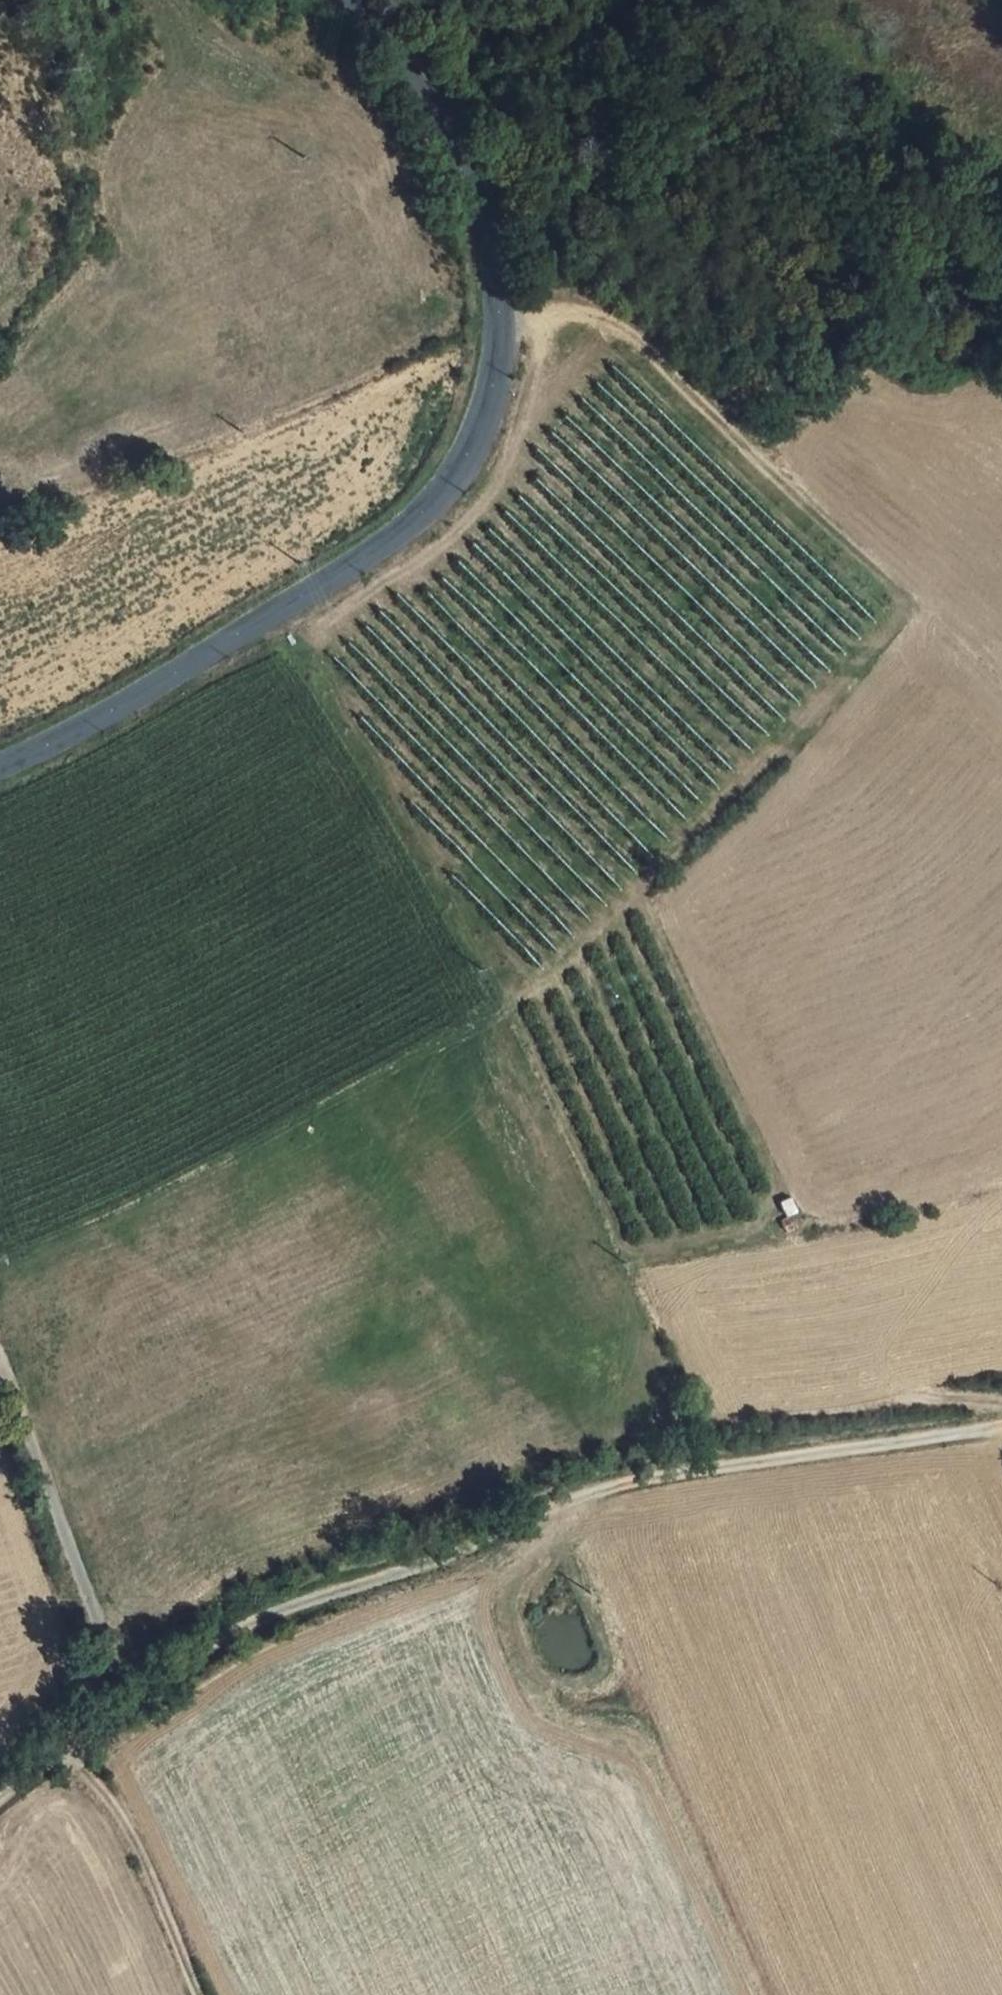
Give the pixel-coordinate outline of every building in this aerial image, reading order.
[(784,1203),(796,1198),(791,1186),(778,1189),(784,1203)]
